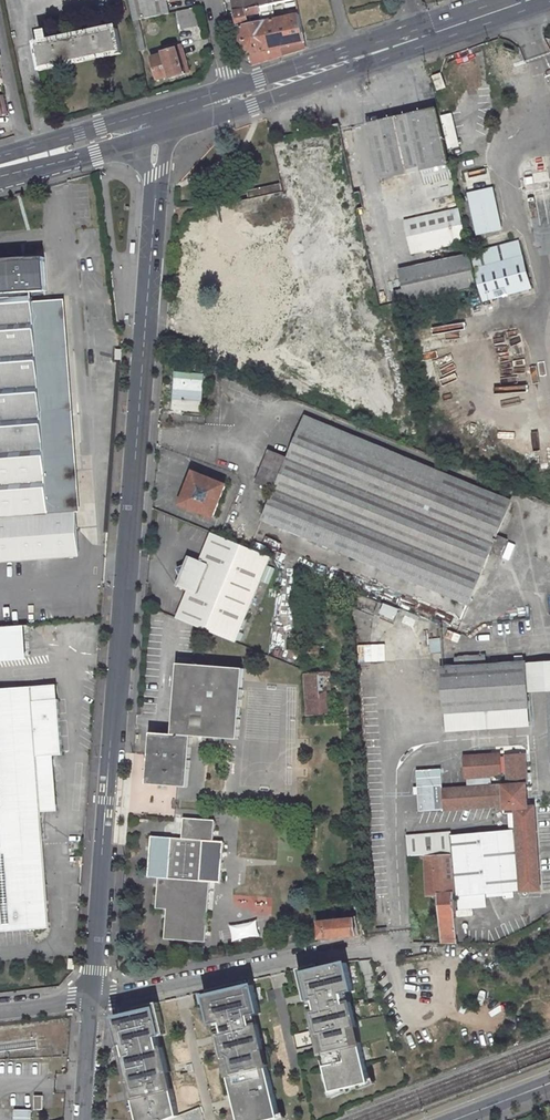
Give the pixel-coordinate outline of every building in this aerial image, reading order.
[(134,22),(169,14),(166,2),(174,0),(129,0),(134,22)] [(235,13),(259,7),(293,0),(268,0),(262,2),(262,3),(258,4),(257,0),(232,0),(235,13)] [(250,19),(255,18),(254,14),(260,12),(259,7),(235,13),(238,25),(243,24),(243,19),(248,18),(248,19),(250,19)] [(198,26),(194,9),(178,12),(181,30),(198,26)] [(252,25),(239,28),(243,51),(249,55),(250,58),(252,66),(302,51),(301,48),(305,47),(299,15),(252,25)] [(238,25),(239,28),(252,25),(250,19),(248,19),(248,18),(243,19),(243,24),(238,25)] [(116,25),(45,40),(46,45),(117,29),(116,25)] [(33,43),(39,69),(122,51),(117,29),(46,45),(45,40),(33,43)] [(136,33),(140,52),(146,50),(142,32),(136,33)] [(190,73),(182,46),(176,48),(177,51),(184,75),(190,73)] [(159,53),(160,56),(177,51),(176,48),(159,53)] [(460,78),(469,75),(468,72),(473,70),(467,50),(447,57),(451,69),(432,77),(437,91),(445,87),(443,80),(458,74),(460,78)] [(177,51),(160,56),(152,59),(158,80),(170,76),(171,79),(184,75),(177,51)] [(369,123),(381,178),(450,163),(437,108),(369,123)] [(447,135),(450,147),(457,145),(448,113),(439,115),(445,135),(447,135)] [(489,167),(466,173),(479,231),(502,226),(489,167)] [(283,193),(281,185),(249,192),(250,200),(283,193)] [(401,219),(408,253),(463,243),(457,208),(401,219)] [(470,254),(518,241),(514,225),(466,238),(470,254)] [(468,288),(472,306),(532,289),(518,241),(470,254),(477,286),(468,288)] [(477,286),(470,254),(469,251),(398,268),(407,302),(477,286)] [(32,305),(31,294),(47,293),(45,259),(0,262),(0,563),(79,557),(61,303),(32,305)] [(204,364),(191,359),(187,367),(200,372),(204,364)] [(199,411),(202,375),(176,374),(173,409),(199,411)] [(446,476),(305,419),(288,459),(429,517),(446,476)] [(262,486),(276,454),(268,451),(255,483),(262,486)] [(429,517),(288,459),(276,454),(262,486),(275,491),(481,575),(511,503),(446,476),(429,517)] [(193,473),(180,506),(212,519),(225,486),(193,473)] [(275,491),(257,535),(463,618),(481,575),(275,491)] [(235,644),(270,557),(211,533),(199,563),(187,558),(175,587),(187,592),(176,620),(235,644)] [(377,613),(393,619),(397,608),(381,603),(377,613)] [(359,616),(355,633),(369,636),(373,619),(359,616)] [(24,658),(22,626),(0,628),(0,659),(24,658)] [(325,656),(324,646),(302,647),(303,657),(325,656)] [(419,668),(427,668),(426,654),(419,654),(419,668)] [(524,663),(526,693),(548,692),(549,692),(549,661),(524,663)] [(443,709),(527,703),(526,693),(524,663),(440,668),(443,709)] [(237,741),(242,670),(176,666),(171,736),(149,735),(145,786),(186,789),(190,738),(237,741)] [(328,674),(304,675),(306,715),(326,714),(325,686),(329,686),(328,674)] [(57,685),(32,687),(33,702),(58,700),(57,685)] [(42,813),(38,757),(54,756),(63,755),(58,700),(33,702),(32,687),(0,689),(0,816),(42,813)] [(527,703),(443,709),(444,729),(528,724),(527,703)] [(540,891),(534,806),(527,806),(524,752),(513,753),(507,753),(507,757),(499,757),(499,754),(464,756),(465,775),(468,775),(469,786),(443,788),(442,767),(418,769),(420,809),(445,807),(505,802),(506,813),(516,812),(520,892),(540,891)] [(54,756),(38,757),(42,813),(58,812),(54,756)] [(44,844),(42,813),(0,816),(0,847),(44,844)] [(180,840),(149,838),(146,879),(157,880),(155,910),(165,911),(162,940),(203,943),(208,883),(219,884),(222,843),(211,842),(213,822),(182,820),(180,840)] [(450,830),(406,834),(408,857),(425,855),(451,853),(450,834),(450,830)] [(514,830),(450,834),(456,896),(519,890),(514,830)] [(0,847),(0,933),(50,929),(44,844),(0,847)] [(457,943),(451,853),(425,855),(428,895),(441,894),(443,920),(444,920),(445,930),(442,931),(443,943),(457,943)] [(317,923),(318,939),(355,935),(354,919),(317,923)] [(319,966),(298,971),(300,983),(302,988),(303,993),(304,998),(305,1003),(308,1002),(314,1001),(316,1011),(311,1012),(313,1020),(315,1030),(317,1038),(322,1036),(326,1052),(321,1054),(322,1057),(325,1068),(330,1092),(342,1088),(343,1090),(370,1084),(369,1079),(365,1066),(365,1064),(361,1048),(360,1044),(355,1046),(351,1029),(357,1028),(355,1020),(351,1005),(350,1003),(345,1004),(343,994),(349,992),(353,991),(347,967),(346,963),(320,969),(319,966)] [(205,999),(211,1027),(215,1026),(221,1024),(223,1035),(218,1036),(220,1042),(224,1059),(225,1061),(230,1060),(234,1076),(228,1078),(236,1108),(239,1119),(275,1119),(279,1119),(278,1115),(267,1067),(262,1069),(258,1052),(263,1051),(262,1047),(257,1025),(252,1027),(249,1017),(255,1015),(260,1014),(257,1003),(253,988),(252,986),(248,988),(247,983),(209,992),(210,998),(205,999)] [(310,1013),(311,1012),(316,1011),(314,1001),(308,1002),(310,1011),(310,1013)] [(178,1115),(177,1110),(171,1089),(169,1090),(165,1073),(167,1072),(164,1058),(161,1047),(159,1048),(156,1037),(162,1036),(162,1035),(165,1034),(158,1004),(157,1003),(135,1008),(136,1013),(113,1019),(119,1046),(122,1045),(123,1050),(124,1056),(122,1057),(128,1082),(130,1082),(133,1095),(134,1098),(132,1098),(137,1119),(167,1119),(178,1115)] [(357,1028),(351,1029),(355,1046),(360,1044),(357,1028)] [(322,1036),(317,1038),(318,1043),(320,1049),(321,1054),(326,1052),(322,1036)] [(263,1051),(258,1052),(262,1069),(267,1067),(263,1051)] [(230,1060),(225,1061),(228,1078),(234,1076),(230,1060)] [(42,1109),(43,1096),(35,1096),(34,1109),(42,1109)] [(12,1110),(12,1119),(29,1119),(30,1111),(12,1110)]
